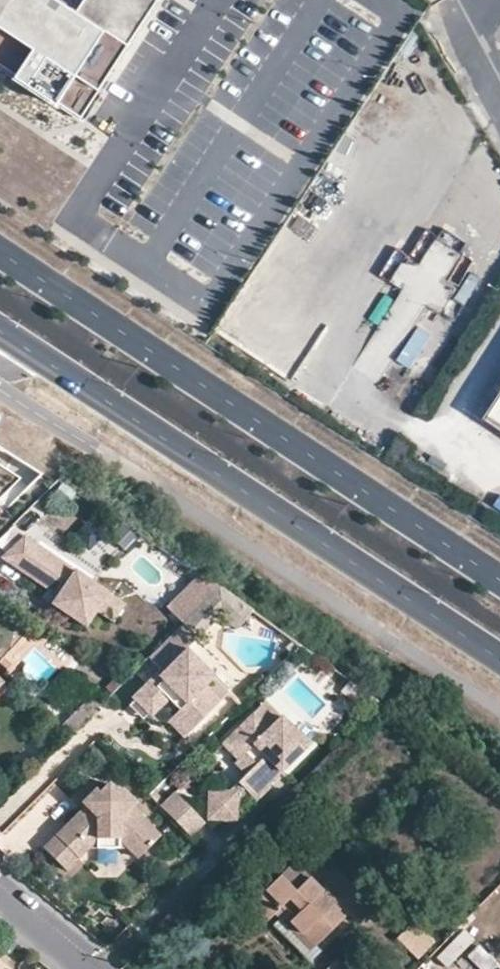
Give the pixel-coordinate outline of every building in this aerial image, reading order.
[(75,113),(150,0),(0,0),(0,64),(75,113)] [(480,419),(499,432),(499,388),(480,419)] [(84,581),(30,545),(16,537),(0,553),(0,561),(26,578),(51,594),(52,607),(73,621),(84,619),(91,610),(101,593),(84,581)] [(238,632),(253,609),(217,585),(181,623),(195,638),(218,614),(238,632)] [(91,610),(107,621),(117,605),(101,593),(91,610)] [(188,731),(227,693),(184,649),(195,638),(181,623),(148,657),(163,672),(158,677),(155,673),(132,696),(135,699),(149,713),(151,715),(166,700),(177,711),(172,715),(188,731)] [(135,699),(129,705),(142,719),(149,713),(135,699)] [(237,755),(244,747),(257,759),(245,769),(236,779),(228,787),(219,786),(210,795),(208,814),(234,816),(236,803),(249,792),(255,796),(268,783),(268,780),(261,774),(273,762),(280,768),(307,741),(278,712),(266,725),(252,711),(222,741),(237,755)] [(172,715),(166,721),(182,737),(188,731),(172,715)] [(237,755),(234,758),(245,769),(257,759),(244,747),(237,755)] [(280,768),(273,762),(261,774),(268,780),(280,768)] [(83,846),(92,837),(116,835),(125,845),(135,855),(157,833),(128,802),(131,799),(118,787),(115,789),(105,780),(95,790),(93,794),(96,797),(89,805),(85,801),(82,804),(39,845),(62,868),(75,855),(83,846)] [(211,786),(210,795),(219,786),(211,786)] [(95,790),(92,787),(79,800),(82,804),(85,801),(89,805),(96,797),(93,794),(95,790)] [(190,833),(203,821),(186,802),(172,816),(190,833)] [(92,837),(83,846),(125,845),(116,835),(92,837)] [(271,913),(276,907),(314,944),(347,912),(353,918),(368,903),(335,870),(318,888),(290,860),(249,902),(265,918),(271,913)] [(276,907),(271,913),(308,950),(314,944),(276,907)] [(334,958),(323,968),(345,968),(334,958)]
